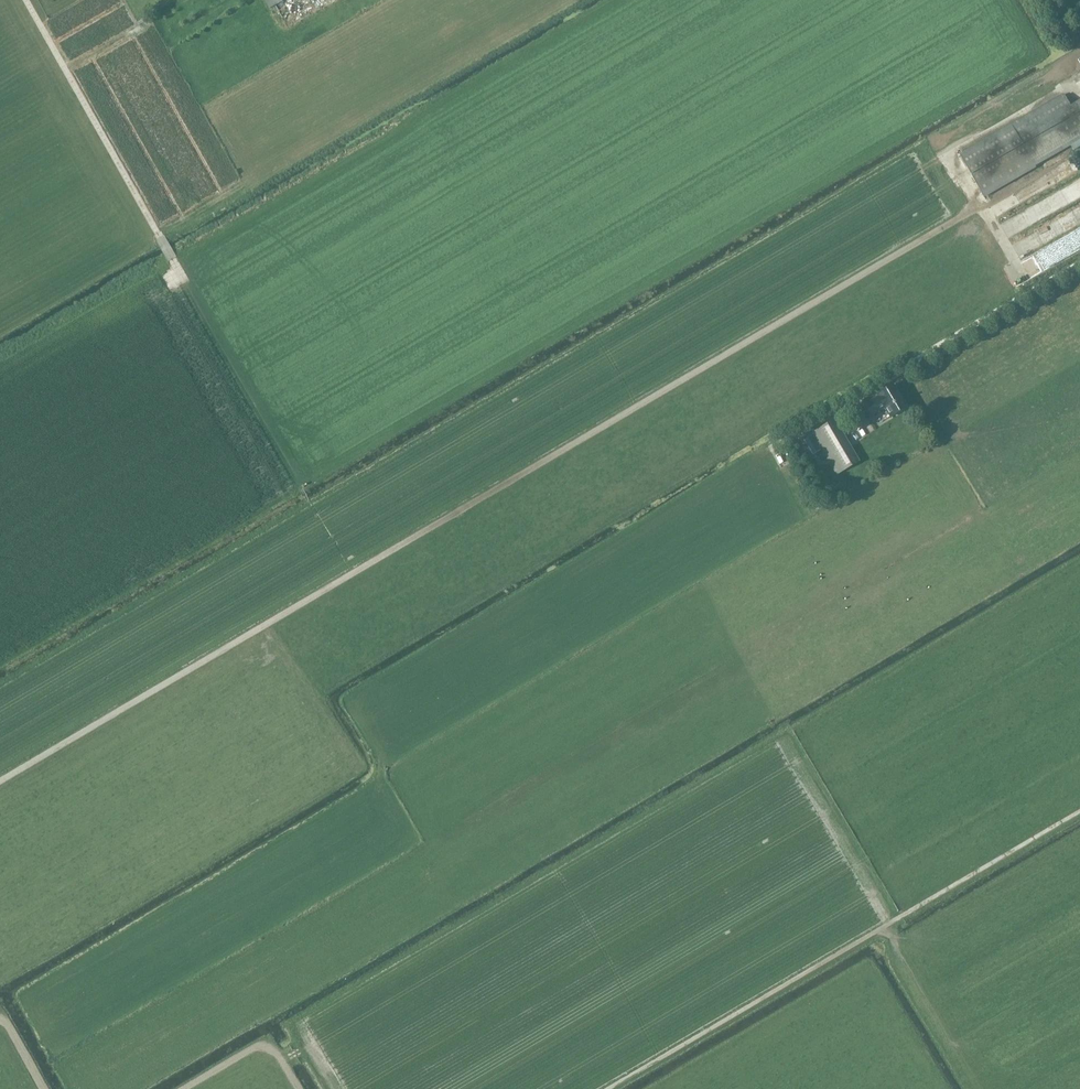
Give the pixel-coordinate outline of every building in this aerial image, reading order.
[(270,9),(282,2),(281,0),(264,0),(270,9)] [(1019,138),(1013,127),(961,157),(984,197),(1036,167),(1036,166),(1079,141),(1079,102),(1019,138)] [(1046,165),(1052,177),(1074,166),(1068,155),(1046,165)] [(1079,190),(1079,186),(1078,180),(1066,184),(1070,194),(1079,190)] [(1059,201),(1070,196),(1066,186),(1054,191),(1059,201)] [(1047,208),(1059,202),(1053,192),(1041,199),(1047,208)] [(1027,208),(1032,216),(1043,210),(1038,201),(1027,208)] [(1079,248),(1079,223),(1050,238),(1047,232),(1036,238),(1039,245),(1023,252),(1032,271),(1079,248)] [(894,387),(878,397),(879,398),(867,406),(873,417),(886,409),(892,419),(908,409),(894,387)] [(833,423),(813,435),(838,477),(858,465),(833,423)]
